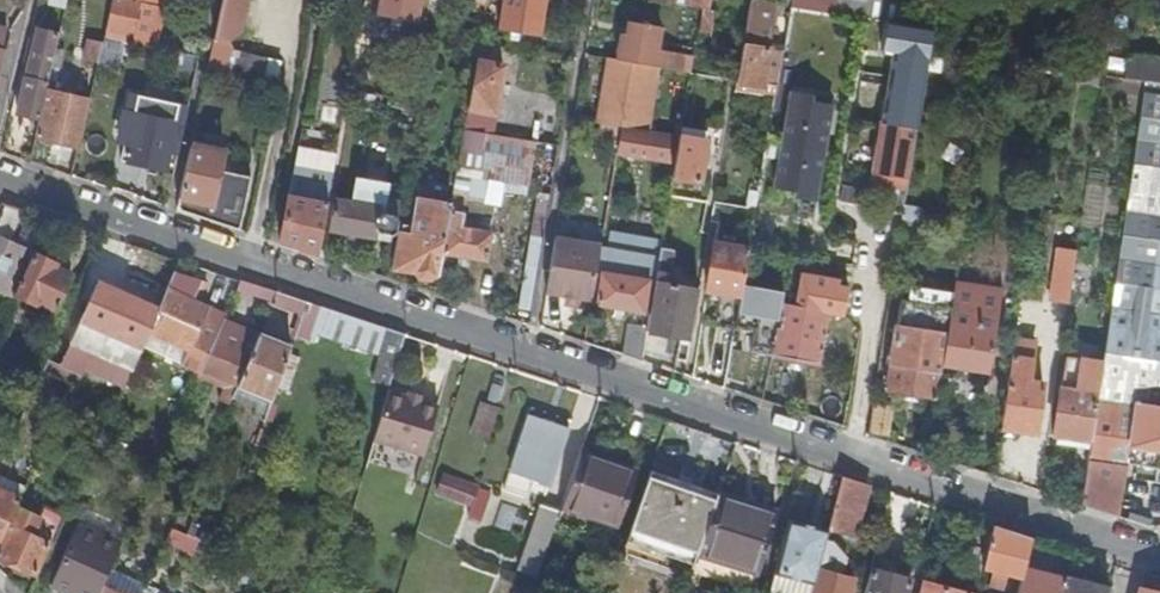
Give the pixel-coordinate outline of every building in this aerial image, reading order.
[(49,6),(66,10),(69,0),(50,0),(49,6)] [(106,36),(147,45),(156,7),(150,6),(151,0),(114,0),(106,36)] [(208,76),(275,92),(282,63),(233,52),(229,41),(237,32),(241,16),(243,16),(246,0),(224,0),(208,76)] [(377,12),(380,0),(365,0),(363,9),(377,12)] [(377,12),(419,20),(423,0),(380,0),(377,12)] [(545,0),(504,0),(503,4),(497,4),(494,16),(500,17),(499,28),(540,35),(545,0)] [(698,28),(711,30),(715,10),(710,10),(711,0),(686,0),(685,5),(702,8),(698,28)] [(834,11),(836,0),(793,0),(792,5),(834,12),(834,11)] [(834,11),(898,21),(901,0),(836,0),(834,11)] [(776,96),(791,10),(749,3),(734,89),(776,96)] [(873,182),(908,188),(927,70),(930,54),(934,29),(887,20),(882,51),(893,53),(873,182)] [(660,66),(683,70),(686,53),(657,49),(661,27),(631,21),(629,33),(623,33),(619,59),(660,66)] [(0,26),(0,64),(9,28),(0,26)] [(47,91),(60,36),(38,31),(19,112),(41,118),(47,91)] [(99,64),(104,42),(88,39),(84,60),(99,64)] [(485,133),(494,134),(498,113),(495,113),(504,65),(490,63),(494,44),(481,41),(465,129),(485,133)] [(127,45),(114,42),(109,62),(122,65),(127,45)] [(930,54),(927,70),(938,71),(940,56),(930,54)] [(1128,56),(1125,78),(1147,81),(1159,83),(1159,60),(1128,56)] [(196,61),(178,57),(173,80),(191,84),(196,61)] [(607,68),(598,122),(622,126),(649,131),(660,66),(619,59),(611,58),(610,68),(607,68)] [(1108,63),(1085,59),(1083,72),(1104,75),(1107,75),(1108,63)] [(1102,89),(1145,94),(1147,81),(1125,78),(1107,75),(1104,75),(1102,89)] [(1128,462),(1159,467),(1159,83),(1147,81),(1145,94),(1103,364),(1102,374),(1096,411),(1092,441),(1089,457),(1128,462)] [(80,148),(91,101),(47,91),(41,118),(37,137),(80,148)] [(166,170),(173,139),(184,141),(184,140),(191,107),(181,105),(128,94),(125,111),(120,133),(134,136),(129,161),(166,170)] [(814,103),(792,99),(776,197),(796,200),(795,206),(817,209),(833,112),(813,109),(814,103)] [(226,132),(197,125),(178,210),(241,230),(253,178),(221,170),(226,151),(221,150),(226,132)] [(649,131),(622,126),(620,141),(618,150),(677,160),(681,136),(649,131)] [(686,137),(681,136),(677,160),(674,177),(700,181),(706,146),(715,147),(717,138),(708,137),(709,131),(688,128),(686,137)] [(465,129),(454,195),(467,198),(502,204),(505,191),(530,195),(539,143),(494,135),(494,134),(485,133),(465,129)] [(338,156),(299,149),(289,200),(281,243),(298,249),(320,256),(338,156)] [(532,310),(552,194),(539,191),(519,308),(532,310)] [(750,191),(747,208),(757,210),(759,196),(760,192),(750,191)] [(467,198),(454,195),(452,204),(444,251),(489,260),(494,232),(462,226),(467,198)] [(386,207),(336,198),(331,228),(377,236),(378,231),(393,234),(397,231),(402,203),(387,200),(386,207)] [(396,266),(440,275),(444,251),(452,204),(420,198),(414,226),(404,224),(396,266)] [(922,208),(905,206),(901,233),(918,236),(922,208)] [(655,295),(662,250),(664,240),(642,235),(612,230),(609,244),(603,243),(603,245),(600,260),(606,261),(604,274),(599,303),(652,312),(655,295)] [(25,266),(19,263),(25,249),(0,238),(0,288),(11,294),(12,293),(25,266)] [(556,238),(548,293),(566,296),(565,305),(575,306),(576,298),(594,301),(600,260),(603,245),(556,238)] [(716,242),(708,289),(721,292),(715,325),(737,329),(743,296),(752,240),(745,239),(744,247),(716,242)] [(679,361),(688,362),(700,290),(670,285),(676,252),(662,250),(655,295),(652,312),(649,327),(649,331),(683,337),(679,361)] [(1049,300),(1069,303),(1077,253),(1057,250),(1049,300)] [(54,263),(32,252),(25,266),(12,293),(34,304),(36,300),(53,308),(69,274),(52,266),(54,263)] [(221,319),(224,311),(192,298),(193,295),(196,296),(203,278),(173,271),(157,306),(147,329),(186,345),(180,361),(198,368),(221,319)] [(276,291),(239,279),(236,286),(273,298),(276,291)] [(147,329),(157,306),(96,280),(61,357),(123,383),(147,329)] [(737,329),(737,331),(755,334),(752,351),(821,363),(830,310),(768,299),(769,293),(756,290),(755,297),(743,296),(737,329)] [(952,307),(943,366),(990,374),(1002,297),(955,290),(952,307)] [(308,301),(276,291),(273,298),(271,303),(302,314),(308,301)] [(901,299),(898,323),(888,389),(938,397),(943,366),(952,307),(901,299)] [(315,331),(378,352),(386,327),(351,315),(308,301),(302,314),(294,333),(312,339),(315,331)] [(236,383),(258,333),(221,319),(198,368),(236,383)] [(624,355),(643,361),(649,331),(649,327),(630,323),(624,355)] [(386,327),(378,352),(371,376),(389,382),(404,333),(386,327)] [(286,355),(290,346),(258,333),(236,383),(271,397),(275,388),(286,355)] [(1034,343),(1015,340),(1001,427),(1036,433),(1043,384),(1029,382),(1034,343)] [(286,355),(275,388),(294,395),(306,362),(286,355)] [(1096,411),(1102,374),(1103,364),(1070,359),(1066,389),(1062,388),(1056,427),(1055,435),(1092,441),(1096,411)] [(75,372),(46,360),(41,370),(57,376),(71,382),(75,372)] [(264,418),(271,397),(236,383),(227,403),(264,418)] [(405,396),(418,401),(420,394),(407,390),(405,396)] [(435,406),(418,401),(405,396),(387,391),(372,439),(422,454),(435,406)] [(498,407),(481,401),(471,431),(488,437),(498,407)] [(893,406),(875,403),(870,435),(887,441),(893,406)] [(549,483),(567,432),(527,418),(504,488),(527,496),(533,478),(549,483)] [(634,473),(580,454),(561,507),(616,526),(634,473)] [(1119,516),(1128,462),(1089,457),(1087,473),(1083,504),(1119,516)] [(717,493),(648,469),(626,534),(694,559),(716,496),(717,493)] [(1083,504),(1087,473),(1068,470),(1064,498),(1083,504)] [(464,500),(460,513),(483,521),(492,493),(482,489),(482,488),(443,474),(437,491),(464,500)] [(840,476),(826,529),(851,536),(864,484),(840,476)] [(18,497),(0,489),(0,538),(15,505),(18,497)] [(694,559),(690,570),(703,575),(709,556),(760,573),(777,515),(716,496),(694,559)] [(17,562),(14,568),(22,571),(24,566),(35,570),(61,511),(44,503),(39,515),(15,505),(0,538),(0,554),(17,562)] [(540,568),(559,513),(540,506),(521,561),(540,568)] [(816,569),(824,538),(826,529),(787,519),(766,592),(809,592),(816,569)] [(68,592),(71,592),(73,589),(82,592),(97,592),(100,586),(109,566),(119,544),(76,523),(49,584),(68,592)] [(1007,574),(1021,578),(1024,567),(1031,538),(1010,531),(992,525),(984,559),(974,556),(971,565),(992,570),(988,584),(1003,588),(1007,574)] [(168,551),(197,553),(199,534),(170,531),(168,551)] [(842,576),(847,559),(835,541),(824,538),(816,569),(809,592),(850,592),(854,579),(842,576)] [(518,570),(537,577),(540,568),(521,561),(518,570)] [(115,592),(141,592),(146,583),(109,566),(100,586),(115,592)] [(1065,578),(1024,567),(1021,578),(1017,592),(1061,592),(1065,578)] [(863,592),(906,592),(909,579),(869,568),(863,592)] [(1109,589),(1065,578),(1061,592),(1108,592),(1109,589)] [(921,581),(918,592),(966,592),(921,581)]
